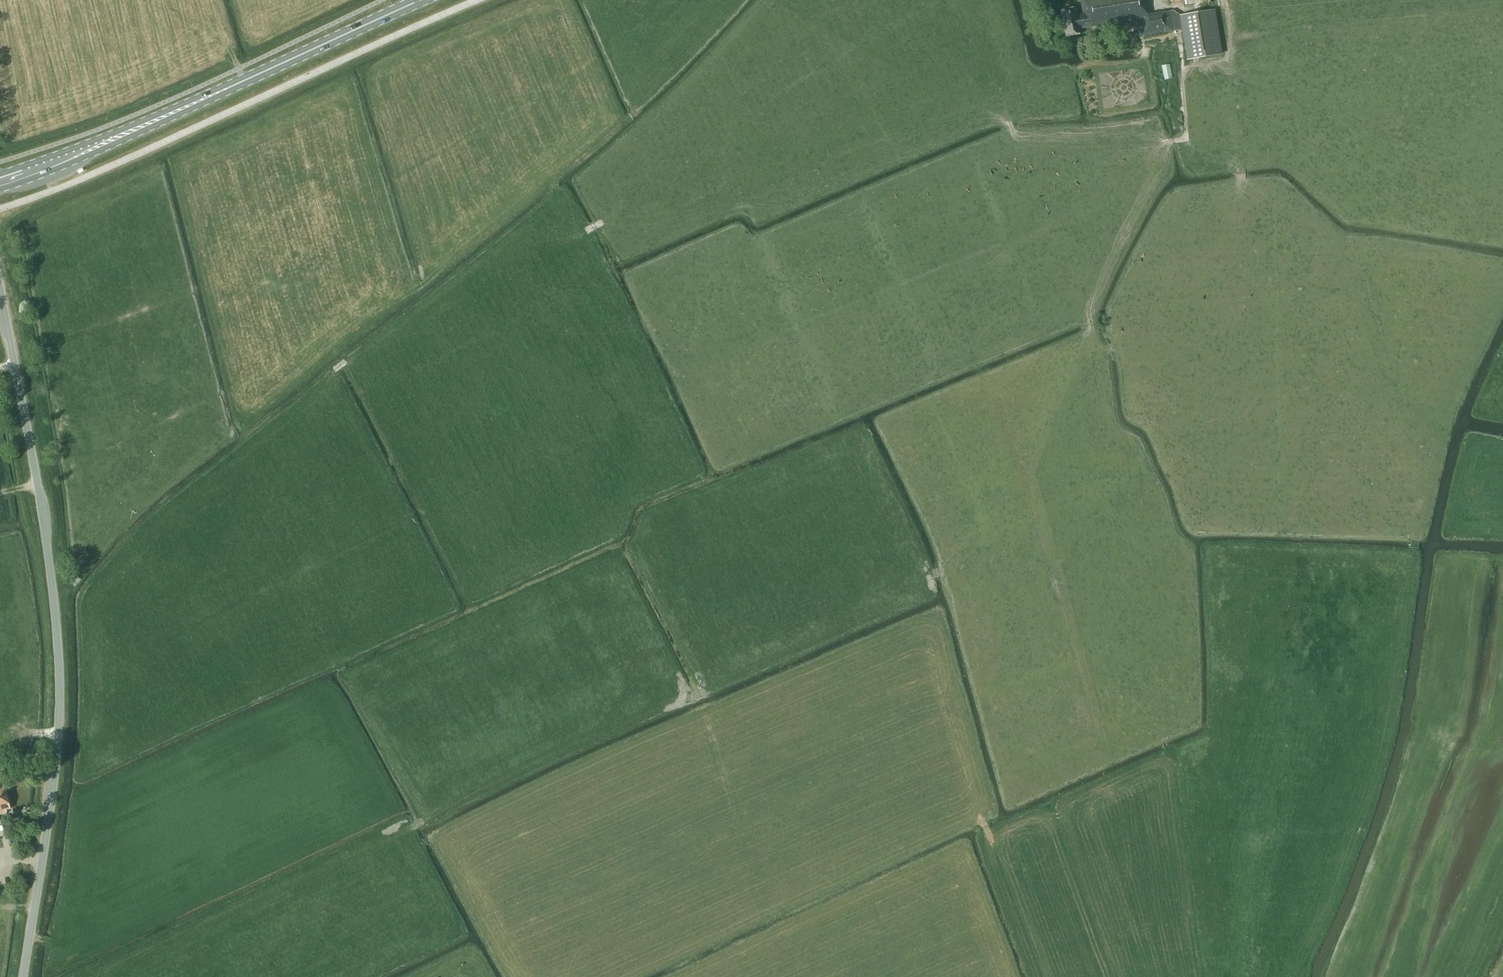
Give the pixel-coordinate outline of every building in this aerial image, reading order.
[(1169,10),(1148,14),(1146,0),(1081,0),(1083,14),(1077,15),(1076,8),(1061,11),(1066,37),(1080,34),(1079,29),(1094,26),(1095,30),(1140,22),(1142,35),(1166,31),(1166,32),(1181,29),(1187,60),(1222,54),(1215,10),(1179,16),(1173,10),(1169,10)] [(1169,64),(1161,65),(1164,79),(1172,78),(1169,64)] [(1114,71),(1104,72),(1105,81),(1114,80),(1114,71)] [(10,809),(3,783),(0,784),(0,815),(7,813),(6,810),(10,809)]
